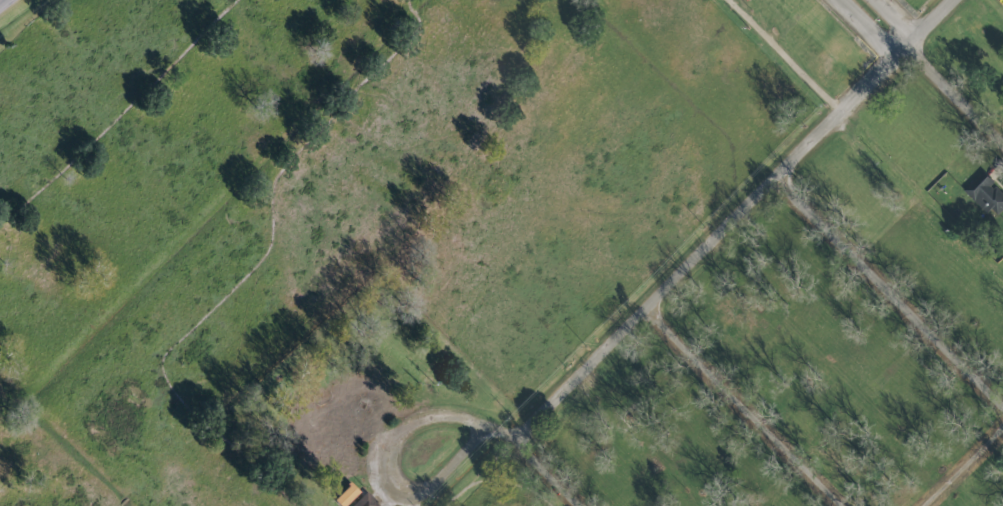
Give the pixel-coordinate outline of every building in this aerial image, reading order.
[(992,183),(981,171),(962,189),(985,214),(991,209),(995,215),(1002,208),(1002,195),(992,183)] [(349,483),(331,499),(338,505),(342,505),(357,492),(349,483)] [(364,491),(349,505),(378,505),(364,491)]
